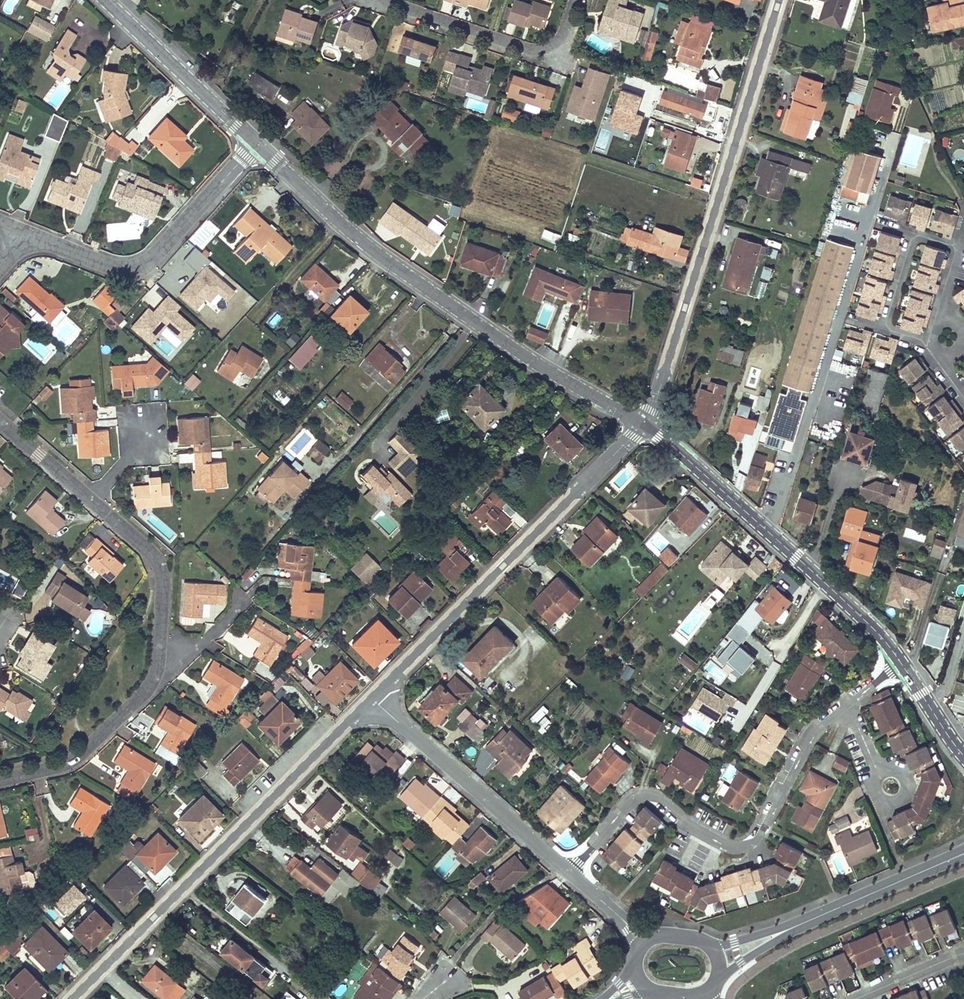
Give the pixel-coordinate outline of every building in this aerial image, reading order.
[(32,0),(31,0),(28,6),(44,14),(47,7),(32,0)] [(47,7),(48,8),(52,0),(32,0),(47,7)] [(507,20),(524,26),(526,22),(530,24),(543,28),(550,7),(533,0),(531,5),(516,0),(514,0),(507,20)] [(606,6),(599,31),(610,35),(611,29),(634,38),(642,13),(624,6),(626,0),(609,0),(606,6)] [(841,27),(849,0),(825,0),(826,0),(820,20),(841,27)] [(934,31),(963,24),(963,0),(944,0),(945,3),(928,7),(934,31)] [(302,14),(286,8),(284,12),(301,18),(302,14)] [(284,12),(278,31),(295,37),(311,43),(318,24),(301,18),(284,12)] [(33,15),(25,29),(46,40),(55,27),(33,15)] [(707,30),(683,20),(675,42),(681,44),(676,58),(700,67),(703,59),(701,58),(704,50),(700,49),(707,30)] [(371,27),(354,21),(353,24),(370,29),(371,27)] [(345,24),(342,25),(335,45),(341,47),(345,45),(354,48),(355,51),(361,54),(365,59),(374,55),(377,46),(372,34),(369,33),(370,29),(353,24),(352,26),(345,24)] [(63,74),(71,80),(84,60),(75,54),(72,60),(68,56),(67,47),(75,36),(66,29),(51,51),(53,60),(57,62),(48,74),(58,81),(63,74)] [(634,38),(611,29),(610,35),(633,43),(634,38)] [(639,43),(644,44),(643,60),(654,61),(656,31),(640,29),(639,43)] [(711,31),(707,30),(700,49),(704,50),(711,31)] [(295,37),(278,31),(277,35),(293,41),(295,37)] [(437,46),(404,35),(399,50),(431,61),(437,46)] [(955,47),(963,45),(963,36),(953,39),(955,47)] [(471,60),(460,56),(448,91),(465,97),(468,88),(469,85),(487,91),(492,74),(483,71),(474,68),(472,72),(467,70),(468,66),(471,60)] [(53,60),(45,71),(48,74),(57,62),(53,60)] [(609,74),(590,67),(583,88),(580,94),(573,91),(567,110),(594,119),(609,74)] [(122,92),(126,75),(120,74),(103,71),(102,81),(105,82),(104,91),(105,97),(102,98),(107,116),(118,114),(118,112),(127,110),(125,102),(122,92)] [(280,88),(256,72),(248,84),(272,100),(280,88)] [(556,89),(515,75),(508,95),(549,110),(556,89)] [(811,118),(814,119),(814,117),(820,97),(825,99),(827,92),(826,88),(820,87),(822,81),(803,75),(799,88),(801,89),(800,91),(796,91),(796,99),(797,100),(795,108),(793,108),(785,131),(805,137),(811,118)] [(855,76),(851,88),(865,93),(868,80),(855,76)] [(877,84),(868,112),(888,118),(892,103),(897,90),(901,92),(904,83),(889,79),(887,88),(877,84)] [(709,84),(706,95),(717,98),(720,88),(709,84)] [(487,91),(469,85),(468,88),(485,93),(487,91)] [(583,88),(575,85),(573,91),(580,94),(583,88)] [(643,95),(621,88),(609,124),(638,134),(645,116),(636,113),(643,95)] [(705,105),(664,91),(660,103),(701,117),(705,105)] [(828,99),(825,99),(820,97),(814,117),(822,119),(828,99)] [(107,116),(102,98),(98,100),(104,121),(128,115),(127,110),(118,112),(118,114),(107,116)] [(389,100),(377,112),(373,116),(382,124),(397,139),(391,145),(401,155),(409,148),(422,135),(412,124),(410,126),(405,121),(396,111),(398,109),(389,100)] [(329,127),(305,102),(293,114),(302,124),(299,127),(305,134),(304,136),(312,144),(329,127)] [(892,103),(888,118),(892,120),(896,105),(892,103)] [(504,106),(502,117),(518,121),(521,110),(504,106)] [(485,109),(482,117),(491,120),(494,112),(485,109)] [(59,141),(68,119),(53,113),(44,134),(59,141)] [(185,136),(165,118),(148,137),(178,164),(191,149),(182,141),(185,136)] [(542,135),(551,137),(553,127),(544,126),(542,135)] [(694,137),(676,131),(665,164),(683,171),(694,137)] [(118,138),(112,132),(105,139),(106,139),(113,144),(118,138)] [(8,135),(0,154),(0,177),(3,178),(6,171),(17,176),(15,180),(29,185),(37,163),(29,160),(31,155),(19,150),(23,140),(8,135)] [(429,142),(422,135),(409,148),(415,154),(429,142)] [(118,138),(113,144),(118,148),(125,141),(120,136),(118,138)] [(113,159),(115,154),(117,155),(120,149),(118,148),(113,144),(106,139),(104,144),(108,146),(104,155),(113,159)] [(129,154),(120,149),(117,155),(126,160),(129,154)] [(957,149),(955,160),(963,161),(963,151),(957,149)] [(882,158),(856,150),(844,186),(870,194),(882,158)] [(770,152),(757,191),(779,197),(791,159),(770,152)] [(331,174),(342,163),(334,154),(322,166),(331,174)] [(39,159),(31,155),(29,160),(37,163),(39,159)] [(66,183),(54,180),(46,198),(64,206),(67,200),(81,206),(89,184),(97,179),(99,174),(81,167),(76,179),(73,186),(66,183)] [(76,179),(69,176),(66,183),(73,186),(76,179)] [(895,179),(893,185),(901,188),(903,182),(895,179)] [(683,192),(685,184),(669,180),(667,188),(683,192)] [(144,189),(126,182),(124,189),(116,186),(111,199),(119,201),(118,204),(135,211),(137,207),(154,213),(164,188),(147,181),(144,189)] [(67,200),(64,206),(78,211),(81,206),(67,200)] [(911,206),(889,200),(884,217),(896,221),(895,224),(904,227),(911,206)] [(406,220),(410,214),(391,201),(378,220),(384,225),(393,211),(406,220)] [(449,213),(459,216),(462,207),(452,203),(449,213)] [(154,213),(137,207),(135,211),(152,218),(154,213)] [(290,246),(247,207),(232,223),(246,235),(233,248),(246,260),(259,246),(275,262),(290,246)] [(919,232),(926,233),(932,213),(914,207),(909,224),(920,228),(919,232)] [(393,211),(384,225),(397,234),(399,231),(429,252),(440,235),(410,214),(406,220),(393,211)] [(935,213),(930,231),(944,235),(943,238),(950,241),(957,220),(935,213)] [(632,230),(626,228),(622,241),(685,262),(688,251),(678,247),(682,236),(656,227),(653,235),(633,228),(632,230)] [(586,231),(577,228),(574,236),(583,239),(586,231)] [(558,242),(561,233),(544,229),(542,237),(558,242)] [(881,235),(875,251),(897,257),(900,249),(896,248),(899,240),(881,235)] [(738,238),(723,285),(746,292),(761,245),(738,238)] [(781,393),(769,434),(794,442),(807,400),(801,399),(804,389),(809,391),(853,247),(828,239),(783,383),(790,385),(787,395),(781,393)] [(99,243),(92,240),(89,245),(97,248),(99,243)] [(474,246),(467,243),(460,264),(467,266),(474,246)] [(506,257),(474,246),(467,266),(498,278),(506,257)] [(197,274),(178,295),(193,308),(203,297),(207,301),(216,291),(226,301),(234,292),(205,265),(210,261),(194,247),(182,260),(197,274)] [(925,249),(920,264),(942,270),(945,263),(941,262),(943,254),(925,249)] [(875,254),(868,275),(889,282),(892,274),(889,273),(893,260),(875,254)] [(299,279),(327,305),(330,303),(339,293),(334,288),(338,284),(314,262),(299,279)] [(764,265),(761,277),(770,279),(772,267),(764,265)] [(585,286),(536,266),(525,294),(541,300),(547,286),(560,291),(559,294),(578,302),(585,286)] [(913,289),(934,296),(937,287),(933,286),(937,273),(919,268),(913,289)] [(60,307),(28,278),(15,292),(48,321),(60,307)] [(867,279),(856,314),(874,319),(877,314),(880,315),(885,298),(882,297),(886,284),(867,279)] [(951,290),(956,297),(960,295),(963,300),(963,279),(951,290)] [(115,294),(105,284),(96,293),(107,303),(115,294)] [(632,296),(592,291),(589,319),(600,320),(601,315),(616,318),(617,314),(630,315),(632,296)] [(107,303),(96,293),(91,299),(107,314),(113,309),(107,303)] [(901,328),(919,333),(921,327),(925,328),(930,311),(925,310),(929,298),(912,293),(901,328)] [(327,305),(320,314),(326,319),(330,315),(347,330),(365,310),(348,294),(335,307),(330,303),(327,305)] [(118,295),(111,303),(118,310),(125,302),(118,295)] [(148,310),(135,327),(153,341),(166,325),(184,340),(194,327),(175,311),(180,305),(168,295),(153,313),(148,310)] [(0,305),(0,357),(4,353),(11,347),(19,347),(18,337),(17,331),(23,325),(0,305)] [(122,317),(113,309),(112,310),(107,316),(103,320),(112,329),(116,324),(122,317)] [(616,318),(601,315),(600,320),(629,323),(630,315),(617,314),(616,318)] [(18,337),(26,328),(23,325),(17,331),(18,337)] [(548,332),(531,325),(527,335),(544,342),(548,332)] [(844,348),(865,354),(872,334),(863,331),(862,334),(849,330),(844,348)] [(291,331),(284,341),(292,347),(299,336),(291,331)] [(19,347),(11,347),(24,352),(18,337),(19,347)] [(877,338),(871,356),(892,362),(899,342),(891,339),(890,343),(877,338)] [(401,363),(376,341),(363,357),(392,383),(404,370),(399,366),(401,363)] [(744,352),(721,344),(717,358),(740,365),(744,352)] [(229,347),(216,369),(231,380),(238,370),(245,358),(257,365),(261,359),(240,345),(236,352),(229,347)] [(297,348),(289,355),(294,360),(301,352),(297,348)] [(131,386),(148,385),(155,384),(168,370),(152,356),(146,363),(110,365),(112,388),(120,387),(120,395),(132,394),(131,386)] [(914,356),(898,368),(909,382),(927,368),(922,362),(920,363),(914,356)] [(245,358),(238,370),(250,378),(257,365),(245,358)] [(871,415),(874,413),(879,410),(890,373),(870,368),(858,411),(871,415)] [(191,390),(201,380),(192,372),(183,382),(191,390)] [(928,375),(912,386),(925,404),(944,391),(939,383),(936,385),(928,375)] [(704,421),(714,424),(725,387),(712,382),(709,391),(702,389),(694,414),(705,418),(704,421)] [(491,399),(476,384),(457,402),(482,427),(502,407),(492,398),(491,399)] [(93,398),(92,385),(60,387),(61,412),(72,412),(73,422),(77,421),(91,421),(95,420),(94,409),(90,409),(90,401),(91,401),(91,398),(93,398)] [(761,395),(757,408),(767,412),(773,390),(768,388),(765,396),(761,395)] [(43,393),(41,391),(33,399),(36,401),(43,393)] [(346,409),(353,400),(342,391),(335,399),(346,409)] [(928,407),(947,433),(963,422),(959,416),(962,413),(951,400),(948,402),(943,396),(928,407)] [(757,420),(735,413),(728,436),(741,440),(745,430),(753,433),(757,420)] [(192,442),(194,452),(209,450),(206,416),(176,418),(177,434),(179,434),(179,443),(192,442)] [(248,425),(236,416),(234,420),(245,429),(248,425)] [(92,430),(91,421),(77,421),(79,456),(109,454),(108,439),(106,439),(106,430),(92,430)] [(580,446),(558,424),(543,439),(565,460),(580,446)] [(950,437),(960,451),(963,448),(963,426),(950,437)] [(399,430),(387,440),(397,452),(387,461),(403,478),(425,459),(399,430)] [(875,438),(851,431),(843,458),(853,462),(854,459),(867,463),(875,438)] [(318,439),(307,452),(318,460),(328,448),(318,439)] [(809,441),(803,463),(811,465),(815,453),(816,454),(819,445),(809,441)] [(210,461),(209,450),(194,452),(195,471),(194,472),(194,487),(224,485),(223,460),(210,461)] [(260,450),(256,457),(264,462),(268,455),(260,450)] [(754,452),(744,485),(757,488),(766,456),(754,452)] [(505,454),(481,478),(486,484),(494,476),(496,479),(512,461),(505,454)] [(281,460),(256,489),(258,490),(266,498),(268,499),(280,486),(283,489),(287,484),(297,492),(308,480),(297,471),(296,473),(281,460)] [(381,489),(397,505),(410,492),(389,471),(383,476),(370,464),(358,476),(364,483),(367,481),(371,485),(369,487),(376,494),(381,489)] [(9,476),(4,471),(1,474),(6,479),(9,476)] [(148,487),(132,488),(133,506),(169,504),(167,484),(159,484),(159,475),(147,476),(148,487)] [(287,484),(283,489),(293,497),(297,492),(287,484)] [(280,486),(268,499),(271,502),(283,489),(280,486)] [(871,498),(889,503),(891,495),(862,486),(859,495),(860,495),(859,499),(870,503),(871,498)] [(23,509),(50,533),(61,519),(47,507),(54,499),(42,488),(23,509)] [(653,495),(646,489),(630,508),(637,514),(648,524),(663,506),(652,497),(653,495)] [(258,490),(253,496),(262,503),(266,498),(258,490)] [(504,501),(493,490),(473,511),(485,522),(497,535),(510,521),(497,509),(504,501)] [(708,515),(686,494),(673,510),(681,517),(676,522),(690,535),(708,515)] [(665,505),(653,495),(652,497),(663,506),(665,505)] [(802,497),(796,517),(813,522),(818,502),(802,497)] [(896,499),(894,507),(903,510),(906,501),(896,499)] [(867,511),(848,505),(838,537),(854,542),(846,565),(870,572),(881,535),(862,529),(867,511)] [(637,514),(630,508),(624,514),(632,520),(637,514)] [(485,522),(473,511),(467,518),(478,528),(485,522)] [(598,526),(594,521),(583,532),(586,535),(588,537),(598,526)] [(586,535),(573,548),(590,565),(614,541),(598,526),(588,537),(586,535)] [(446,555),(435,566),(450,580),(464,566),(458,559),(461,556),(468,549),(451,532),(437,545),(446,555)] [(85,559),(108,578),(121,563),(110,553),(109,555),(98,545),(101,542),(94,536),(83,549),(90,554),(85,559)] [(947,541),(936,538),(931,554),(941,558),(947,541)] [(703,570),(718,583),(728,572),(736,579),(744,569),(755,579),(765,568),(753,557),(747,564),(720,541),(702,562),(703,570)] [(112,552),(101,542),(98,545),(109,555),(110,553),(112,552)] [(295,569),(294,579),(308,580),(311,545),(282,542),(280,558),(277,558),(276,567),(295,569)] [(671,548),(661,557),(668,564),(678,555),(671,548)] [(369,553),(362,560),(368,567),(375,560),(369,553)] [(468,563),(461,556),(458,559),(464,566),(468,563)] [(252,569),(249,566),(241,575),(244,578),(252,569)] [(656,568),(635,590),(640,595),(661,573),(656,568)] [(50,598),(75,613),(81,604),(86,596),(63,580),(65,576),(56,570),(44,589),(52,595),(50,598)] [(400,587),(388,599),(404,616),(417,603),(414,600),(427,586),(413,572),(399,586),(400,587)] [(886,601),(901,606),(905,595),(916,599),(914,605),(924,608),(932,583),(896,572),(886,601)] [(222,574),(218,578),(224,584),(228,580),(222,574)] [(567,612),(580,598),(558,577),(545,590),(548,593),(535,607),(551,623),(564,609),(567,612)] [(308,591),(308,580),(294,579),(292,597),(296,598),(294,614),(319,617),(322,592),(308,591)] [(182,581),(181,610),(180,622),(182,623),(190,624),(192,621),(192,615),(200,616),(201,601),(215,602),(224,603),(225,585),(216,585),(202,583),(202,582),(182,581)] [(427,586),(414,600),(417,603),(431,590),(427,586)] [(545,590),(532,604),(535,607),(548,593),(545,590)] [(704,603),(711,609),(722,596),(714,590),(704,603)] [(761,613),(771,622),(790,602),(781,594),(779,595),(773,590),(756,608),(752,605),(734,626),(743,634),(756,621),(755,620),(761,613)] [(931,620),(925,640),(944,646),(959,599),(946,594),(940,612),(938,619),(933,617),(932,621),(931,620)] [(89,610),(81,604),(75,613),(83,619),(89,610)] [(837,656),(845,663),(858,650),(827,618),(818,626),(814,633),(827,647),(827,649),(833,656),(837,656)] [(261,642),(253,655),(268,664),(278,648),(279,649),(287,637),(258,619),(253,627),(251,625),(246,632),(261,642)] [(377,619),(352,643),(373,664),(397,640),(377,619)] [(495,626),(467,652),(484,670),(513,643),(495,626)] [(23,656),(18,664),(41,679),(47,670),(42,666),(45,660),(55,644),(34,631),(24,648),(26,650),(23,656)] [(310,647),(300,656),(306,661),(315,653),(310,647)] [(692,670),(698,662),(684,653),(679,661),(692,670)] [(805,698),(825,667),(806,655),(785,686),(805,698)] [(51,664),(45,660),(42,666),(47,670),(51,664)] [(217,684),(209,697),(223,706),(235,687),(236,689),(243,679),(214,661),(210,668),(207,667),(202,675),(217,684)] [(317,684),(334,702),(357,679),(340,661),(324,677),(317,683),(317,684)] [(291,662),(285,668),(298,681),(304,675),(291,662)] [(629,680),(635,669),(627,664),(621,676),(629,680)] [(324,677),(319,671),(312,678),(317,683),(324,677)] [(283,672),(274,680),(279,686),(288,678),(283,672)] [(308,690),(314,684),(305,676),(300,681),(308,690)] [(963,692),(963,683),(956,680),(953,692),(963,695),(963,692)] [(449,692),(440,683),(419,706),(436,723),(437,722),(441,725),(446,718),(443,716),(457,699),(460,702),(471,691),(459,681),(449,692)] [(716,724),(730,701),(704,686),(683,721),(704,734),(712,721),(716,724)] [(3,703),(5,705),(6,709),(16,715),(22,707),(25,710),(32,700),(17,691),(16,692),(14,696),(9,693),(0,687),(0,708),(3,703)] [(906,729),(888,688),(870,696),(874,702),(871,703),(883,732),(886,731),(889,737),(894,750),(898,749),(901,756),(906,754),(909,760),(912,768),(915,766),(918,773),(921,771),(924,778),(924,781),(921,780),(913,803),(915,805),(896,814),(897,817),(887,822),(888,824),(894,839),(915,829),(912,823),(925,818),(940,778),(925,745),(918,748),(909,727),(906,729)] [(321,691),(315,696),(322,705),(329,699),(321,691)] [(265,716),(258,723),(274,740),(289,725),(291,727),(299,719),(281,700),(279,701),(273,694),(259,708),(265,716)] [(223,706),(209,697),(205,703),(219,713),(223,706)] [(634,706),(629,703),(621,716),(625,719),(634,706)] [(532,718),(537,722),(548,709),(542,705),(532,718)] [(648,746),(661,723),(634,706),(625,719),(623,722),(637,731),(636,733),(642,738),(641,741),(648,746)] [(22,707),(16,715),(24,720),(29,712),(25,710),(22,707)] [(169,730),(160,744),(175,752),(187,734),(188,735),(195,725),(165,707),(161,714),(159,712),(153,720),(169,730)] [(253,715),(246,708),(235,718),(245,728),(250,722),(249,721),(253,715)] [(545,715),(539,720),(544,727),(550,722),(545,715)] [(756,746),(751,754),(761,760),(772,743),(776,745),(785,730),(777,724),(778,722),(766,715),(756,729),(754,728),(747,740),(756,746)] [(481,729),(468,716),(459,726),(472,739),(481,729)] [(637,731),(623,722),(622,724),(636,733),(637,731)] [(289,725),(274,740),(277,742),(291,727),(289,725)] [(496,733),(485,746),(495,755),(496,753),(501,757),(499,759),(495,763),(502,769),(505,766),(513,773),(528,757),(525,755),(532,748),(510,728),(506,732),(501,737),(496,733)] [(501,737),(506,732),(501,728),(496,733),(501,737)] [(477,744),(486,734),(481,729),(472,739),(477,744)] [(375,745),(370,740),(353,759),(359,765),(364,760),(372,767),(378,772),(382,768),(385,765),(388,767),(385,771),(390,776),(398,767),(389,760),(393,756),(385,748),(378,742),(375,745)] [(756,746),(747,740),(742,748),(751,754),(756,746)] [(236,775),(255,757),(242,743),(222,762),(228,769),(222,774),(233,785),(239,779),(236,775)] [(772,743),(761,760),(765,762),(776,745),(772,743)] [(175,752),(160,744),(156,750),(171,760),(175,752)] [(396,753),(388,745),(385,748),(393,756),(396,753)] [(596,766),(585,778),(599,790),(609,779),(618,769),(620,772),(629,763),(610,745),(603,754),(600,752),(591,762),(596,766)] [(128,769),(120,782),(135,791),(147,773),(148,774),(154,764),(125,746),(122,752),(119,751),(114,760),(128,769)] [(709,765),(680,747),(661,779),(670,785),(675,776),(681,779),(685,781),(683,785),(693,790),(709,765)] [(393,756),(389,760),(398,767),(407,757),(399,750),(396,753),(393,756)] [(846,772),(849,762),(838,756),(833,765),(846,772)] [(255,757),(236,775),(239,779),(258,761),(255,757)] [(205,770),(194,758),(186,766),(198,777),(205,770)] [(372,767),(364,760),(359,765),(367,772),(372,767)] [(505,766),(502,769),(509,776),(513,773),(505,766)] [(618,769),(609,779),(612,781),(620,772),(618,769)] [(740,770),(722,799),(738,810),(745,799),(747,796),(750,797),(760,782),(740,770)] [(819,776),(811,771),(801,789),(811,794),(804,807),(796,821),(811,830),(832,790),(827,787),(829,784),(817,778),(819,776)] [(835,784),(819,776),(817,778),(829,784),(827,787),(832,790),(835,784)] [(425,785),(417,778),(400,795),(423,816),(424,815),(432,805),(441,796),(434,790),(433,792),(425,785)] [(434,790),(426,783),(425,785),(433,792),(434,790)] [(562,784),(537,812),(553,827),(568,810),(574,816),(584,805),(582,803),(583,802),(580,799),(579,800),(562,784)] [(108,804),(80,786),(70,803),(82,810),(74,824),(82,829),(83,828),(90,833),(108,804)] [(323,823),(341,804),(328,791),(315,805),(314,804),(302,816),(312,825),(313,824),(318,828),(323,823)] [(222,815),(203,795),(178,818),(185,825),(187,823),(198,834),(212,821),(213,822),(222,815)] [(456,810),(441,796),(432,805),(437,810),(436,812),(438,814),(443,808),(451,815),(455,811),(456,810)] [(341,804),(323,823),(330,830),(348,811),(341,804)] [(437,810),(432,805),(424,815),(432,823),(434,821),(448,833),(446,835),(453,842),(460,836),(470,825),(455,811),(451,815),(443,808),(438,814),(436,812),(437,810)] [(791,819),(796,821),(804,807),(799,805),(791,819)] [(604,858),(617,871),(661,821),(645,806),(634,817),(637,820),(628,830),(625,828),(606,851),(608,854),(604,858)] [(568,810),(553,827),(559,832),(574,816),(568,810)] [(845,820),(831,826),(834,833),(848,827),(845,820)] [(198,834),(187,823),(185,825),(198,837),(213,822),(212,821),(198,834)] [(432,823),(431,825),(444,837),(446,835),(448,833),(434,821),(432,823)] [(360,838),(340,824),(333,833),(327,841),(347,855),(351,851),(358,856),(363,859),(369,852),(356,843),(360,838)] [(27,841),(39,837),(36,826),(24,829),(27,841)] [(485,852),(496,839),(482,827),(467,843),(460,836),(453,842),(451,846),(457,853),(459,851),(471,862),(482,850),(485,852)] [(124,828),(111,841),(129,859),(143,873),(150,867),(153,871),(160,865),(158,863),(173,848),(155,831),(143,845),(131,844),(125,839),(130,834),(124,828)] [(861,856),(876,850),(868,830),(852,837),(850,830),(835,836),(838,844),(841,843),(849,861),(861,856)] [(415,842),(408,836),(403,842),(410,848),(415,842)] [(676,867),(663,859),(653,879),(673,889),(671,892),(704,909),(707,901),(721,897),(721,898),(764,885),(764,883),(777,879),(784,884),(801,852),(781,841),(774,855),(778,857),(774,863),(751,869),(750,867),(746,868),(725,874),(721,875),(722,879),(699,886),(693,883),(694,880),(690,878),(675,870),(676,867)] [(158,863),(160,865),(175,850),(173,848),(158,863)] [(396,855),(389,849),(385,856),(392,861),(396,855)] [(358,856),(351,851),(347,855),(354,861),(358,856)] [(23,888),(26,887),(33,886),(35,882),(33,872),(29,870),(23,871),(20,860),(14,862),(12,853),(0,856),(0,893),(23,888)] [(396,855),(392,861),(399,866),(404,859),(397,854),(396,855)] [(515,854),(489,875),(502,891),(527,869),(515,854)] [(861,856),(849,861),(850,864),(862,859),(861,856)] [(301,861),(298,858),(289,870),(292,872),(301,861)] [(129,859),(103,886),(120,903),(135,887),(137,889),(143,883),(138,878),(143,873),(129,859)] [(310,868),(301,861),(292,872),(329,901),(340,887),(346,892),(352,885),(358,889),(363,883),(359,879),(343,867),(337,874),(318,859),(310,868)] [(380,878),(368,868),(359,879),(363,883),(378,895),(380,896),(387,887),(378,880),(380,878)] [(482,869),(471,878),(477,884),(487,875),(482,869)] [(63,916),(85,894),(72,881),(50,903),(63,916)] [(246,883),(227,907),(246,923),(266,899),(246,883)] [(540,919),(549,926),(570,903),(552,888),(551,890),(544,884),(526,895),(531,900),(526,906),(529,909),(540,919)] [(135,887),(120,903),(122,904),(137,889),(135,887)] [(476,914),(455,895),(440,911),(456,926),(454,928),(459,933),(476,914)] [(526,895),(518,900),(526,906),(531,900),(526,895)] [(844,952),(804,968),(806,974),(812,989),(827,983),(825,980),(838,974),(840,977),(853,971),(849,962),(856,959),(858,963),(885,951),(883,947),(896,942),(898,945),(912,939),(918,936),(920,940),(934,934),(934,933),(940,931),(942,934),(956,928),(947,908),(927,916),(926,914),(905,922),(903,919),(842,946),(844,952)] [(93,909),(72,929),(89,946),(103,932),(101,930),(107,924),(93,909)] [(540,919),(529,909),(525,914),(536,924),(540,919)] [(26,922),(15,933),(19,937),(30,926),(26,922)] [(497,928),(491,923),(481,934),(487,940),(489,938),(500,948),(513,958),(521,950),(525,945),(526,945),(502,924),(497,928)] [(109,926),(107,924),(101,930),(103,932),(109,926)] [(66,952),(41,926),(23,944),(47,967),(57,958),(58,959),(66,952)] [(15,933),(2,945),(10,952),(13,955),(20,948),(18,946),(23,941),(19,937),(15,933)] [(389,964),(385,969),(399,981),(404,975),(400,972),(407,963),(420,946),(405,935),(392,951),(385,960),(389,964)] [(273,971),(232,938),(222,951),(264,983),(273,971)] [(554,967),(551,969),(555,975),(559,982),(567,977),(574,987),(589,977),(587,974),(601,964),(590,946),(592,944),(588,938),(568,951),(571,957),(568,959),(569,960),(555,968),(554,967)] [(0,947),(0,956),(1,955),(4,958),(10,952),(2,945),(0,947)] [(389,948),(381,958),(385,960),(392,951),(389,948)] [(57,958),(47,967),(48,969),(58,959),(57,958)] [(354,997),(356,998),(385,998),(399,981),(385,969),(374,961),(368,970),(372,973),(364,983),(354,997)] [(533,976),(551,970),(548,961),(530,967),(533,976)] [(400,972),(404,975),(411,966),(407,963),(400,972)] [(178,982),(156,964),(142,982),(155,993),(157,991),(165,997),(175,984),(178,982)] [(601,964),(587,974),(589,977),(604,968),(601,964)] [(24,966),(5,986),(17,998),(27,998),(29,997),(31,998),(32,998),(44,987),(24,966)] [(360,980),(364,983),(372,973),(368,970),(360,980)] [(519,991),(524,998),(542,998),(554,991),(556,995),(564,990),(559,982),(555,975),(547,979),(545,976),(519,991)] [(385,998),(389,998),(402,983),(399,981),(385,998)] [(175,984),(165,997),(167,998),(175,998),(182,990),(175,984)] [(801,987),(787,992),(785,998),(806,998),(801,987)] [(925,989),(917,992),(916,989),(891,998),(929,998),(925,989)] [(287,990),(280,998),(298,998),(287,990)]
